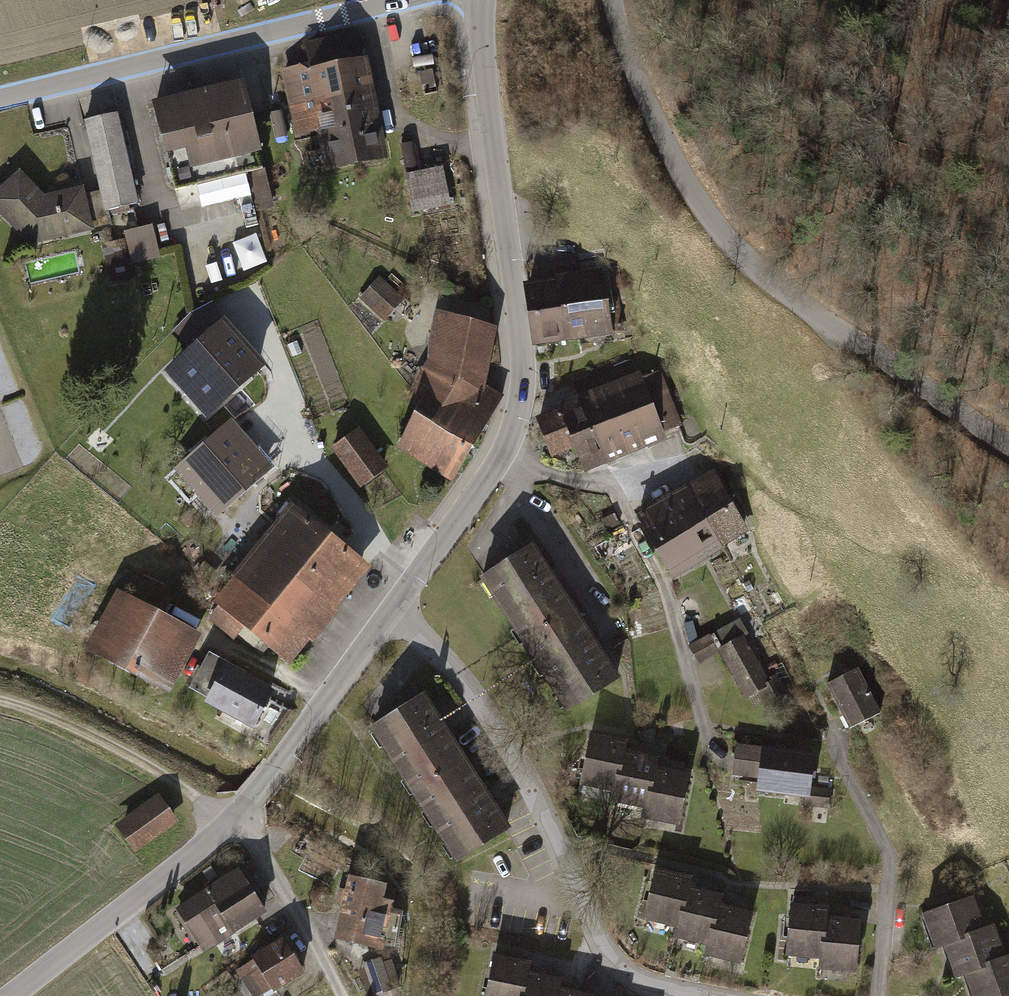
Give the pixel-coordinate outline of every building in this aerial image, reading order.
[(318,175),(383,164),(364,55),(279,69),(291,139),(311,135),(318,175)] [(240,75),(150,95),(173,201),(241,186),(247,212),(269,207),(240,75)] [(28,244),(92,231),(107,229),(104,212),(137,205),(118,117),(84,125),(98,192),(85,195),(83,182),(39,190),(21,172),(0,192),(0,215),(28,244)] [(443,163),(406,172),(415,209),(451,201),(443,163)] [(133,261),(162,257),(158,224),(129,228),(133,261)] [(246,267),(270,260),(261,231),(237,239),(246,267)] [(132,247),(110,248),(111,277),(133,277),(132,247)] [(557,281),(565,337),(622,329),(618,298),(606,299),(603,276),(614,274),(612,257),(580,262),(582,277),(557,281)] [(357,287),(386,314),(401,298),(372,271),(357,287)] [(542,284),(527,286),(535,341),(565,337),(557,281),(556,277),(541,279),(542,284)] [(220,320),(211,302),(192,311),(176,328),(189,341),(220,320)] [(502,398),(483,388),(495,325),(437,315),(425,380),(414,398),(479,437),(502,398)] [(198,384),(240,347),(220,325),(178,362),(198,384)] [(217,406),(259,368),(240,347),(198,384),(217,406)] [(618,365),(580,373),(583,388),(621,381),(618,365)] [(578,401),(602,464),(683,432),(662,377),(644,384),(641,377),(578,401)] [(452,481),(479,437),(414,398),(387,443),(452,481)] [(577,473),(602,464),(578,401),(530,420),(544,457),(567,448),(577,473)] [(221,506),(267,467),(230,424),(179,468),(199,491),(204,487),(221,506)] [(333,445),(358,481),(383,463),(358,427),(333,445)] [(691,489),(721,546),(747,532),(717,475),(691,489)] [(667,502),(697,559),(721,546),(691,489),(667,502)] [(349,581),(366,560),(285,494),(268,516),(349,581)] [(637,517),(668,574),(697,559),(667,502),(637,517)] [(332,602),(349,581),(268,516),(229,562),(264,590),(285,563),(332,602)] [(481,575),(523,643),(576,610),(534,543),(481,575)] [(287,657),(332,602),(285,563),(264,590),(229,562),(206,592),(287,657)] [(90,642),(163,684),(194,631),(120,589),(90,642)] [(523,643),(565,710),(618,677),(576,610),(523,643)] [(738,619),(709,634),(741,695),(756,687),(764,702),(786,690),(776,670),(763,677),(741,637),(746,634),(738,619)] [(252,728),(270,697),(222,669),(204,700),(252,728)] [(825,686),(847,733),(881,717),(859,670),(825,686)] [(367,723),(409,790),(462,757),(420,690),(367,723)] [(588,726),(575,780),(609,788),(620,742),(621,734),(588,726)] [(734,741),(728,774),(754,779),(752,790),(803,799),(801,807),(826,812),(830,792),(808,788),(814,756),(734,741)] [(654,750),(620,742),(609,788),(606,798),(640,807),(652,759),(654,750)] [(409,790),(451,858),(504,825),(462,757),(409,790)] [(689,768),(652,759),(640,807),(638,817),(675,826),(689,768)] [(115,829),(134,854),(177,822),(158,797),(115,829)] [(652,861),(639,915),(672,923),(684,877),(685,869),(652,861)] [(174,910),(201,949),(229,930),(233,935),(266,912),(236,868),(174,910)] [(382,881),(347,874),(335,934),(394,946),(402,905),(378,900),(382,881)] [(718,885),(684,877),(672,923),(670,933),(704,941),(716,894),(718,885)] [(753,902),(716,894),(704,941),(702,952),(739,961),(753,902)] [(920,912),(932,950),(946,946),(978,936),(967,898),(920,912)] [(782,956),(819,960),(824,916),(825,906),(788,902),(782,956)] [(818,969),(854,973),(860,919),(824,916),(819,960),(818,969)] [(946,946),(957,980),(967,977),(1003,966),(993,932),(978,936),(946,946)] [(249,995),(257,995),(271,988),(273,991),(304,972),(282,936),(250,955),(252,959),(234,971),(249,995)] [(524,964),(525,958),(490,950),(478,995),(516,995),(524,964)] [(377,958),(359,965),(371,994),(399,983),(389,960),(379,964),(377,958)] [(555,980),(557,972),(524,964),(516,995),(551,995),(555,980)] [(973,995),(1008,995),(1008,965),(1003,966),(967,977),(973,995)] [(589,988),(555,980),(551,995),(587,995),(589,988)]
